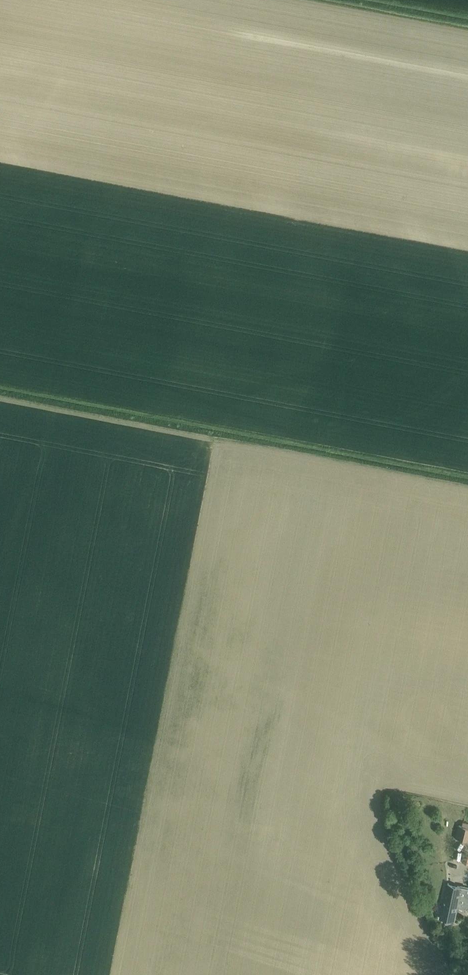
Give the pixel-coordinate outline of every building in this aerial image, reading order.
[(467,841),(467,838),(467,827),(462,826),(459,825),(456,838),(467,841)] [(467,907),(467,889),(459,887),(459,886),(446,884),(440,918),(453,921),(456,907),(464,909),(464,908),(463,908),(464,906),(467,907)]
